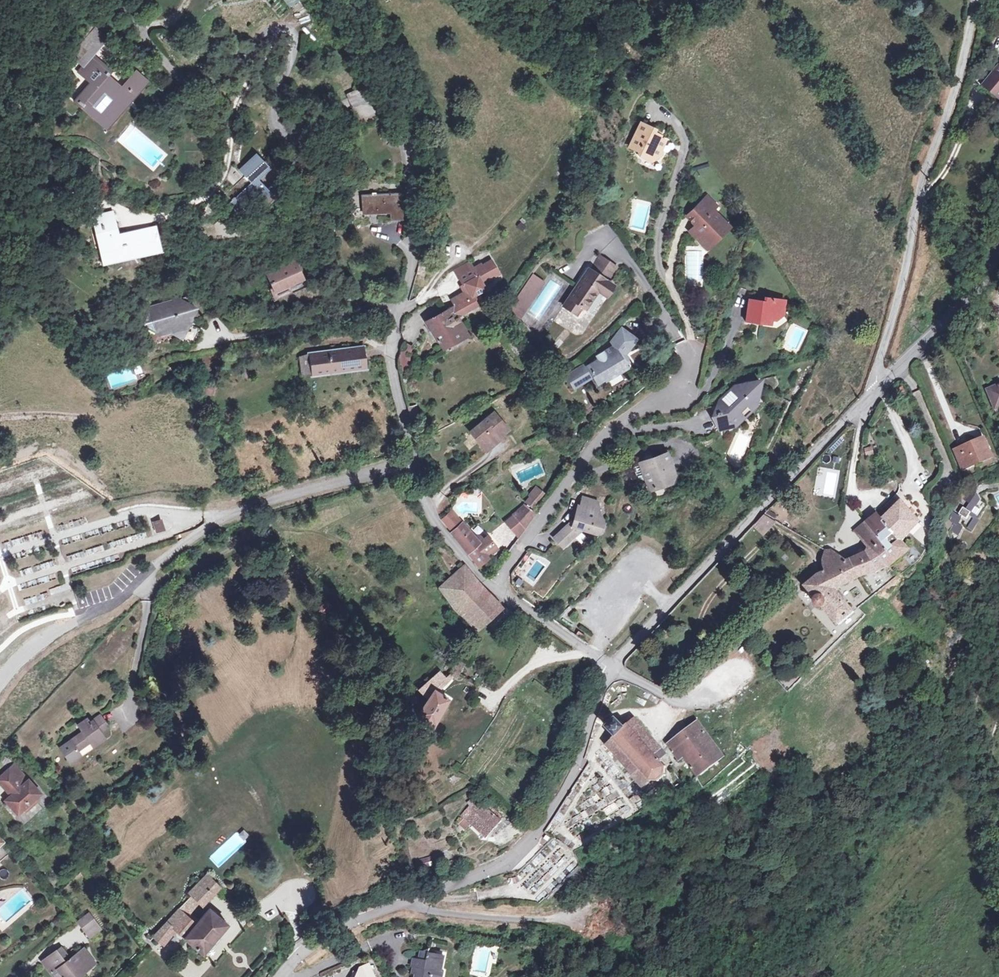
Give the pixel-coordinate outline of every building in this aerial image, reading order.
[(296,1),(288,6),(293,14),(301,9),(296,1)] [(91,35),(87,33),(64,61),(67,63),(76,70),(85,60),(100,41),(91,35)] [(85,60),(76,70),(71,77),(78,83),(93,66),(85,60)] [(981,85),(998,100),(998,62),(981,85)] [(78,83),(82,85),(67,103),(80,113),(95,96),(102,102),(98,107),(108,116),(121,100),(125,102),(141,84),(127,73),(113,90),(100,79),(103,74),(93,66),(78,83)] [(643,112),(630,105),(617,130),(625,135),(626,139),(640,146),(652,140),(649,134),(654,124),(641,117),(643,112)] [(129,122),(114,139),(119,143),(133,126),(129,122)] [(134,127),(120,144),(150,170),(164,153),(134,127)] [(230,160),(235,165),(216,182),(220,187),(225,183),(231,190),(245,178),(250,184),(262,174),(250,160),(259,151),(251,142),(230,160)] [(41,157),(35,155),(32,167),(38,169),(41,157)] [(55,161),(41,157),(38,169),(52,173),(55,161)] [(390,187),(351,199),(356,216),(382,209),(386,219),(398,215),(390,187)] [(710,195),(689,215),(699,225),(693,230),(706,242),(715,233),(718,236),(731,223),(714,205),(718,202),(710,195)] [(98,229),(94,230),(97,245),(107,243),(110,254),(153,245),(149,225),(115,232),(113,222),(112,219),(96,222),(98,229)] [(107,243),(97,245),(99,256),(110,254),(107,243)] [(599,270),(609,255),(591,243),(581,258),(599,270)] [(298,249),(270,264),(281,286),(310,271),(298,249)] [(468,290),(472,288),(483,282),(480,276),(496,267),(489,255),(473,264),(472,262),(458,270),(462,278),(465,277),(468,284),(451,294),(454,299),(468,290)] [(468,255),(454,263),(458,270),(472,262),(468,255)] [(581,258),(580,257),(555,296),(568,304),(573,296),(577,298),(589,280),(593,283),(600,270),(599,270),(581,258)] [(525,270),(512,296),(518,299),(512,311),(517,313),(536,275),(525,270)] [(606,273),(600,270),(593,283),(598,286),(606,273)] [(158,295),(158,296),(163,320),(164,320),(176,318),(187,326),(185,330),(199,338),(210,321),(196,312),(205,298),(201,295),(197,285),(176,291),(158,295)] [(475,300),(468,290),(454,299),(445,304),(451,314),(475,300)] [(163,320),(158,296),(148,309),(163,320)] [(512,296),(506,308),(512,311),(518,299),(512,296)] [(767,302),(752,300),(748,321),(765,325),(767,319),(773,320),(778,321),(786,315),(788,301),(768,298),(767,302)] [(445,304),(422,317),(438,346),(461,332),(451,314),(445,304)] [(612,358),(616,363),(622,358),(625,361),(644,347),(641,343),(637,336),(649,316),(636,308),(627,323),(630,327),(614,338),(616,341),(606,348),(612,358)] [(651,319),(648,318),(637,336),(641,343),(645,340),(641,335),(651,319)] [(361,343),(305,349),(307,370),(362,364),(361,343)] [(604,347),(586,359),(589,360),(604,350),(604,347)] [(604,347),(604,350),(609,357),(612,358),(604,347)] [(305,349),(296,350),(298,371),(307,370),(305,349)] [(594,367),(594,370),(612,358),(609,357),(594,367)] [(622,358),(616,363),(618,366),(625,361),(622,358)] [(586,359),(594,370),(594,367),(589,360),(586,359)] [(202,380),(198,391),(212,397),(216,385),(202,380)] [(723,401),(726,404),(723,407),(713,409),(713,416),(709,417),(711,425),(717,425),(717,428),(736,425),(759,404),(756,383),(748,383),(738,394),(733,391),(723,401)] [(987,389),(994,407),(998,405),(998,384),(987,389)] [(894,406),(890,402),(884,407),(888,411),(894,406)] [(504,424),(490,409),(468,429),(475,436),(479,433),(487,441),(504,424)] [(957,449),(954,450),(961,468),(990,456),(983,438),(957,449)] [(863,448),(865,456),(874,454),(872,446),(863,448)] [(664,454),(637,463),(644,483),(646,489),(652,487),(660,473),(670,478),(671,473),(664,454)] [(637,463),(630,466),(634,478),(644,483),(637,463)] [(545,472),(536,488),(543,492),(552,476),(545,472)] [(963,499),(970,502),(965,509),(963,507),(959,512),(964,518),(974,528),(978,522),(976,520),(977,518),(980,519),(984,513),(981,511),(985,506),(979,502),(977,497),(988,492),(982,480),(971,485),(974,490),(967,493),(963,499)] [(594,503),(581,498),(572,524),(556,540),(564,549),(584,531),(599,533),(602,529),(601,521),(590,516),(594,503)] [(917,520),(900,502),(881,520),(893,533),(899,540),(918,522),(917,520)] [(524,504),(513,512),(514,513),(525,524),(528,527),(536,515),(524,504)] [(451,506),(438,516),(443,523),(456,513),(451,506)] [(774,515),(767,510),(764,514),(771,519),(774,515)] [(957,524),(959,520),(965,524),(964,525),(972,531),(974,528),(964,518),(959,512),(958,514),(961,516),(960,517),(953,513),(949,519),(957,524),(953,530),(957,533),(961,527),(957,524)] [(443,523),(446,527),(463,550),(477,539),(481,537),(478,534),(474,533),(473,534),(459,516),(456,513),(443,523)] [(525,524),(514,513),(506,521),(517,532),(525,524)] [(875,513),(865,522),(882,542),(893,533),(881,520),(875,513)] [(764,514),(763,514),(752,525),(762,534),(775,521),(771,519),(764,514)] [(866,551),(849,559),(857,575),(858,577),(877,572),(887,566),(879,557),(873,549),(882,542),(865,522),(854,531),(868,547),(866,549),(866,551)] [(152,526),(154,535),(161,534),(159,525),(152,526)] [(882,542),(873,549),(879,557),(887,566),(907,549),(899,540),(893,533),(882,542)] [(477,539),(463,550),(477,568),(488,560),(482,552),(493,544),(485,534),(481,537),(477,539)] [(482,552),(488,560),(499,552),(493,544),(482,552)] [(825,571),(817,573),(804,585),(815,597),(814,600),(815,602),(816,604),(818,606),(820,606),(822,606),(838,624),(853,611),(834,589),(858,577),(857,575),(849,559),(845,561),(829,549),(825,550),(823,559),(823,564),(825,571)] [(463,566),(437,587),(475,633),(501,611),(463,566)] [(64,585),(50,589),(52,595),(66,590),(64,585)] [(579,629),(574,635),(586,643),(590,638),(579,629)] [(745,633),(734,642),(745,652),(755,643),(745,633)] [(455,659),(446,672),(453,677),(462,664),(455,659)] [(412,691),(415,693),(402,711),(406,714),(403,718),(415,728),(418,731),(440,699),(432,693),(444,675),(440,671),(428,689),(418,681),(412,691)] [(78,715),(68,720),(72,728),(48,742),(57,756),(64,752),(65,747),(65,746),(81,736),(84,741),(93,735),(90,729),(97,725),(90,713),(80,719),(78,715)] [(612,737),(605,742),(631,772),(630,773),(642,786),(649,780),(658,780),(664,775),(665,766),(657,757),(663,751),(634,717),(627,723),(624,726),(616,717),(606,727),(614,735),(612,737)] [(697,721),(667,743),(679,759),(683,756),(698,775),(723,756),(697,721)] [(7,805),(19,795),(16,792),(22,787),(6,767),(2,771),(0,768),(0,797),(7,805)] [(475,796),(456,815),(480,837),(500,818),(475,796)] [(200,874),(192,882),(194,884),(203,875),(202,874),(200,874)] [(194,884),(187,891),(193,897),(198,902),(199,901),(214,885),(203,875),(194,884)] [(192,882),(185,890),(187,891),(194,884),(192,882)] [(193,897),(187,891),(174,905),(186,917),(183,921),(186,924),(192,918),(182,908),(193,897)] [(174,905),(143,938),(155,949),(169,934),(195,956),(222,922),(204,906),(192,918),(186,924),(183,921),(186,917),(174,905)] [(85,926),(79,918),(69,926),(75,934),(85,926)] [(72,938),(54,951),(72,976),(106,953),(95,938),(80,948),(72,938)] [(418,968),(417,972),(416,972),(415,976),(443,976),(444,971),(440,970),(442,956),(428,953),(428,949),(422,952),(420,951),(419,960),(413,959),(412,967),(418,968)]
